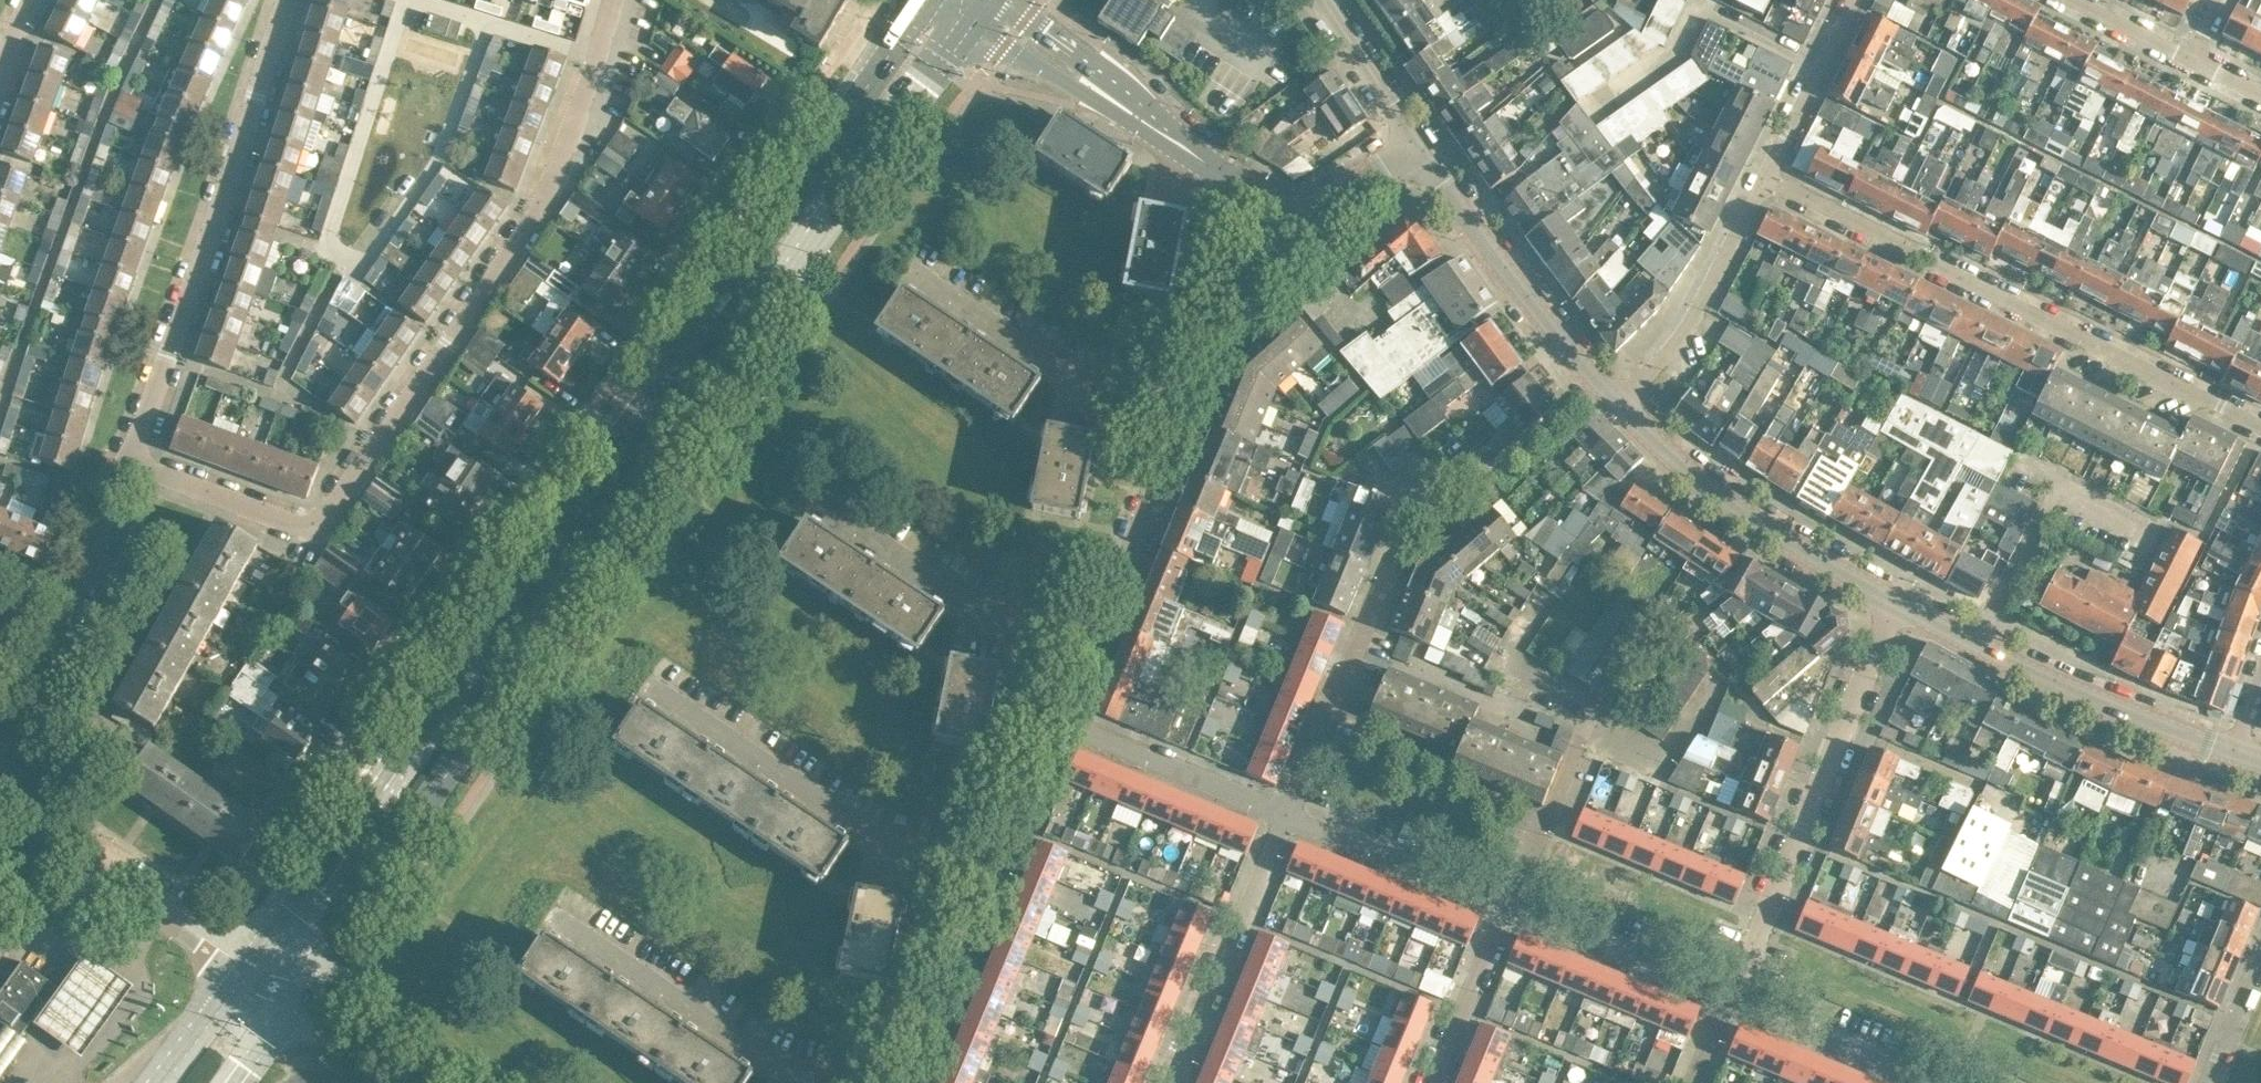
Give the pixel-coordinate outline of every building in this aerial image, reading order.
[(60,8),(87,22),(99,0),(64,0),(60,8)] [(133,14),(141,18),(149,3),(143,0),(140,0),(133,14)] [(169,0),(164,0),(153,23),(163,28),(174,3),(169,0)] [(245,4),(235,0),(213,0),(206,17),(233,30),(245,4)] [(315,5),(345,15),(350,0),(316,0),(315,5)] [(391,18),(396,3),(388,0),(386,0),(381,15),(391,18)] [(477,0),(475,9),(487,13),(490,4),(477,0)] [(586,12),(589,0),(549,0),(586,12)] [(771,3),(800,20),(802,21),(794,34),(819,49),(848,0),(773,0),(771,3)] [(1097,21),(1137,47),(1138,47),(1147,32),(1161,41),(1174,19),(1161,11),(1163,8),(1151,0),(1111,0),(1097,21)] [(1381,10),(1395,0),(1373,0),(1381,10)] [(1429,0),(1395,0),(1381,10),(1392,26),(1429,0)] [(1392,26),(1403,42),(1443,15),(1437,7),(1447,0),(1429,0),(1392,26)] [(1681,12),(1658,0),(1656,0),(1651,11),(1676,23),(1681,12)] [(1687,0),(1658,0),(1681,12),(1687,0)] [(1735,3),(1762,16),(1770,0),(1737,0),(1735,3)] [(1802,43),(1804,44),(1811,29),(1826,0),(1784,0),(1781,7),(1791,13),(1782,32),(1802,43)] [(1871,9),(1886,17),(1892,6),(1891,5),(1881,0),(1876,0),(1871,9)] [(1914,12),(1921,0),(1909,0),(1905,8),(1914,12)] [(1914,12),(1924,17),(1931,4),(1941,9),(1946,0),(1921,0),(1914,12)] [(1953,32),(1969,0),(1955,0),(1957,1),(1944,27),(1953,32)] [(1953,32),(1960,35),(1967,23),(1979,29),(1980,28),(1995,0),(1969,0),(1953,32)] [(1976,60),(1987,66),(1994,52),(2020,0),(1995,0),(1980,28),(1990,33),(1976,60)] [(1994,52),(2002,56),(2015,31),(2025,36),(2026,36),(2036,15),(2037,15),(2040,8),(2024,0),(2020,0),(1994,52)] [(2163,6),(2182,15),(2190,0),(2166,0),(2163,6)] [(2260,3),(2260,0),(2251,0),(2245,12),(2236,7),(2222,35),(2240,44),(2260,3)] [(2240,45),(2258,54),(2260,48),(2260,3),(2240,45)] [(490,4),(487,13),(500,17),(503,8),(490,4)] [(306,31),(308,31),(337,40),(345,15),(315,5),(306,31)] [(75,48),(87,22),(60,8),(47,34),(75,48)] [(1447,11),(1403,42),(1415,59),(1457,30),(1468,22),(1461,12),(1452,18),(1447,11)] [(1670,35),(1676,23),(1651,11),(1645,23),(1670,35)] [(1560,47),(1557,49),(1562,57),(1565,54),(1568,58),(1574,58),(1613,31),(1614,28),(1603,12),(1599,12),(1560,38),(1558,43),(1560,47)] [(462,24),(428,13),(422,30),(457,41),(462,24)] [(133,14),(120,39),(128,43),(141,18),(133,14)] [(1868,14),(1858,35),(1911,62),(1916,52),(1909,48),(1914,38),(1896,28),(1868,14)] [(2056,25),(2037,15),(2036,15),(2026,36),(2025,36),(2015,56),(2025,62),(2019,75),(2029,79),(2056,25)] [(194,42),(222,55),(233,30),(206,17),(194,42)] [(536,19),(533,28),(546,32),(548,23),(536,19)] [(155,43),(163,28),(153,23),(146,38),(155,43)] [(548,23),(546,32),(558,36),(561,27),(548,23)] [(1664,47),(1670,35),(1645,23),(1640,33),(1641,34),(1641,35),(1659,44),(1664,47)] [(2051,59),(2061,64),(2075,35),(2056,25),(2029,79),(2020,95),(2030,100),(2038,84),(2051,59)] [(1640,57),(1659,44),(1641,35),(1641,34),(1640,33),(1633,28),(1624,34),(1640,57)] [(1451,64),(1444,55),(1465,41),(1457,30),(1415,59),(1404,67),(1421,91),(1454,67),(1451,64)] [(308,31),(300,58),(328,67),(337,40),(308,31)] [(1693,58),(1704,75),(1708,71),(1708,70),(1773,103),(1793,64),(1759,47),(1746,71),(1726,61),(1730,54),(1719,48),(1724,39),(1723,39),(1722,40),(1703,31),(1690,55),(1693,58)] [(1630,65),(1640,57),(1624,34),(1613,42),(1630,65)] [(374,35),(370,51),(379,54),(384,38),(374,35)] [(1848,54),(1876,68),(1881,58),(1906,71),(1911,62),(1858,35),(1848,54)] [(2091,54),(2092,54),(2096,46),(2075,35),(2061,64),(2055,75),(2065,80),(2054,102),(2065,107),(2078,82),(2077,82),(2091,54)] [(120,39),(107,66),(115,70),(121,57),(128,43),(120,39)] [(1438,114),(1480,84),(1526,52),(1518,41),(1461,77),(1457,71),(1454,67),(1421,91),(1438,114)] [(210,80),(222,55),(194,42),(183,67),(210,80)] [(1613,42),(1602,49),(1619,73),(1630,65),(1613,42)] [(490,43),(485,58),(494,62),(500,47),(490,43)] [(42,45),(32,72),(61,83),(71,56),(42,45)] [(711,86),(725,96),(727,93),(748,107),(752,102),(754,103),(760,95),(758,93),(767,79),(762,76),(763,75),(759,72),(758,73),(717,45),(708,58),(723,69),(711,86)] [(662,68),(661,70),(682,85),(693,70),(687,66),(693,57),(677,46),(669,59),(662,68)] [(536,47),(526,74),(555,85),(565,58),(536,47)] [(1592,57),(1608,80),(1619,73),(1602,49),(1592,57)] [(348,58),(343,72),(371,81),(379,54),(370,51),(365,63),(348,58)] [(1958,59),(1941,51),(1931,72),(1935,74),(1948,80),(1958,59)] [(1848,54),(1838,74),(1892,100),(1902,81),(1876,68),(1848,54)] [(2077,82),(2078,82),(2065,107),(2074,112),(2071,117),(2081,122),(2111,64),(2092,54),(2091,54),(2077,82)] [(1598,87),(1608,80),(1592,57),(1581,64),(1598,87)] [(137,58),(130,73),(139,77),(146,62),(137,58)] [(300,58),(291,85),(320,94),(328,67),(300,58)] [(485,58),(479,74),(488,77),(491,70),(504,75),(507,67),(494,62),(485,58)] [(1682,66),(1697,87),(1708,80),(1704,75),(1693,58),(1682,66)] [(1571,72),(1574,70),(1569,63),(1564,66),(1560,60),(1550,68),(1558,81),(1571,72)] [(171,92),(200,106),(212,81),(210,80),(183,67),(172,63),(161,87),(171,92)] [(1587,95),(1598,87),(1581,64),(1574,70),(1571,72),(1587,95)] [(2081,122),(2074,137),(2083,142),(2106,96),(2116,102),(2130,73),(2111,64),(2081,122)] [(1686,95),(1697,87),(1682,66),(1671,73),(1686,95)] [(660,70),(653,81),(674,97),(682,85),(680,84),(660,70)] [(1262,126),(1249,144),(1257,156),(1273,135),(1276,137),(1293,125),(1346,89),(1333,70),(1304,91),(1310,100),(1287,116),(1288,117),(1272,134),(1262,126)] [(1708,70),(1708,71),(1733,84),(1721,106),(1761,126),(1773,103),(1708,70)] [(32,72),(22,99),(51,110),(61,83),(32,72)] [(1571,72),(1558,81),(1576,103),(1577,102),(1587,95),(1571,72)] [(131,94),(139,77),(130,73),(122,90),(114,107),(137,116),(144,100),(131,94)] [(1671,73),(1661,81),(1676,102),(1686,95),(1671,73)] [(2111,136),(2120,141),(2149,83),(2130,73),(2116,102),(2110,114),(2120,119),(2113,132),(2111,136)] [(526,74),(516,101),(545,112),(555,85),(526,74)] [(1838,74),(1828,94),(1856,108),(1861,97),(1887,110),(1892,100),(1838,74)] [(1935,74),(1925,92),(1938,99),(1947,80),(1935,74)] [(1549,78),(1537,86),(1544,95),(1556,87),(1549,78)] [(100,79),(94,95),(104,98),(110,83),(100,79)] [(1661,81),(1650,88),(1665,110),(1676,102),(1661,81)] [(2145,116),(2155,121),(2169,93),(2149,83),(2120,141),(2116,149),(2129,156),(2136,144),(2132,142),(2145,116)] [(474,116),(484,88),(475,84),(464,112),(474,116)] [(1481,127),(1478,123),(1472,114),(1492,100),(1480,84),(1438,114),(1457,142),(1481,127)] [(291,85),(282,111),(321,124),(324,125),(327,115),(315,111),(320,94),(291,85)] [(160,117),(156,124),(184,136),(185,136),(187,130),(189,130),(200,106),(171,92),(161,87),(150,112),(160,117)] [(1649,122),(1655,130),(1669,120),(1662,111),(1665,110),(1650,88),(1639,96),(1655,118),(1649,122)] [(357,89),(352,104),(362,107),(367,92),(357,89)] [(1273,135),(1257,156),(1281,169),(1300,156),(1287,145),(1323,119),(1337,141),(1367,120),(1346,89),(1293,125),(1276,137),(1273,135)] [(1928,119),(1938,99),(1925,92),(1915,112),(1928,119)] [(2155,121),(2144,141),(2155,146),(2152,152),(2162,157),(2189,103),(2169,93),(2155,121)] [(1956,94),(1952,103),(1962,109),(1967,100),(1956,94)] [(94,95),(85,122),(95,125),(104,98),(94,95)] [(1631,134),(1637,143),(1655,130),(1649,122),(1655,118),(1639,96),(1618,111),(1633,133),(1631,134)] [(22,99),(12,126),(41,136),(51,110),(22,99)] [(676,100),(667,113),(687,127),(680,137),(713,161),(730,137),(723,133),(724,131),(721,128),(720,130),(708,122),(709,121),(701,115),(699,117),(676,100)] [(1862,118),(1825,100),(1817,115),(1843,129),(1854,134),(1862,118)] [(1967,100),(1962,109),(1975,115),(1980,106),(1967,100)] [(516,101),(506,128),(535,138),(545,112),(516,101)] [(1567,133),(1555,143),(1562,151),(1575,168),(1587,159),(1592,165),(1596,170),(1616,154),(1612,150),(1596,127),(1577,102),(1576,103),(1560,124),(1567,133)] [(1750,148),(1761,126),(1721,106),(1714,102),(1703,124),(1710,128),(1750,148)] [(2188,153),(2194,141),(2208,113),(2189,103),(2162,157),(2171,161),(2178,148),(2188,153)] [(347,120),(357,123),(362,107),(352,104),(347,120)] [(137,116),(114,107),(107,124),(100,142),(110,146),(117,127),(130,132),(137,116)] [(1953,127),(1954,128),(1961,115),(1945,107),(1940,107),(1935,118),(1953,127)] [(1996,110),(1990,122),(2002,129),(2007,119),(2009,116),(1996,110)] [(282,111),(274,138),(303,147),(313,150),(321,124),(282,111)] [(1617,144),(1626,158),(1640,148),(1637,143),(1631,134),(1633,133),(1618,111),(1607,119),(1622,140),(1617,144)] [(464,112),(459,127),(468,131),(474,116),(464,112)] [(1915,112),(1910,123),(1923,129),(1928,119),(1915,112)] [(2201,176),(2228,123),(2208,113),(2194,141),(2204,146),(2185,183),(2194,188),(2200,176),(2201,176)] [(1481,127),(1457,142),(1474,166),(1497,150),(1507,141),(1512,137),(1496,114),(1481,127)] [(1974,122),(1961,115),(1954,128),(1960,131),(1961,128),(1969,132),(1974,122)] [(1060,116),(1055,124),(1035,156),(1106,202),(1113,191),(1132,162),(1060,116)] [(1862,118),(1854,134),(1862,138),(1868,141),(1876,126),(1862,118)] [(1616,154),(1622,161),(1626,158),(1617,144),(1622,140),(1607,119),(1596,127),(1612,150),(1616,154)] [(2020,126),(2007,119),(2002,129),(2015,135),(2020,126)] [(2226,173),(2232,160),(2247,132),(2228,123),(2201,176),(2210,181),(2216,168),(2226,173)] [(143,158),(174,169),(184,143),(182,142),(185,136),(184,136),(156,124),(153,132),(143,158)] [(32,163),(41,136),(12,126),(3,152),(32,163)] [(506,128),(496,154),(525,165),(535,138),(506,128)] [(1740,169),(1750,148),(1710,128),(1700,149),(1740,169)] [(2001,135),(1986,128),(1978,143),(1993,151),(2001,135)] [(2023,139),(2043,149),(2048,139),(2049,138),(2029,128),(2023,139)] [(1854,134),(1843,129),(1834,146),(1808,133),(1792,166),(1807,174),(1806,176),(1827,186),(1853,136),(1854,134)] [(2230,191),(2239,196),(2240,196),(2257,163),(2256,162),(2260,153),(2260,139),(2247,132),(2232,160),(2243,165),(2230,191)] [(80,133),(74,148),(85,152),(90,137),(80,133)] [(1853,136),(1827,186),(1847,196),(1861,168),(1850,162),(1862,138),(1854,134),(1853,136)] [(274,138),(265,164),(294,174),(303,147),(274,138)] [(1892,155),(1866,206),(1886,215),(1900,187),(1890,182),(1910,143),(1901,138),(1892,155)] [(458,157),(464,143),(454,139),(449,153),(458,157)] [(2067,149),(2048,139),(2043,149),(2063,159),(2067,149)] [(1497,150),(1474,166),(1491,190),(1502,182),(1514,174),(1506,163),(1517,155),(1507,141),(1497,150)] [(1529,141),(1520,152),(1529,160),(1538,149),(1529,141)] [(105,161),(110,146),(100,142),(94,157),(105,161)] [(340,143),(335,158),(345,161),(350,146),(340,143)] [(610,143),(603,152),(623,166),(629,157),(610,143)] [(69,163),(79,167),(85,152),(74,148),(69,163)] [(1729,190),(1740,169),(1700,149),(1689,170),(1729,190)] [(2067,149),(2063,159),(2083,169),(2086,161),(2087,159),(2067,149)] [(1861,168),(1847,196),(1866,206),(1892,155),(1882,150),(1876,162),(1867,157),(1861,168)] [(1513,193),(1502,205),(1514,222),(1592,165),(1587,159),(1575,168),(1562,151),(1526,178),(1513,193)] [(603,152),(596,163),(611,173),(616,176),(623,166),(603,152)] [(496,154),(486,180),(515,191),(525,165),(496,154)] [(1592,165),(1514,222),(1524,237),(1578,198),(1612,172),(1612,173),(1624,164),(1622,161),(1616,154),(1596,170),(1592,165)] [(325,155),(317,181),(337,187),(345,161),(335,158),(325,155)] [(656,170),(647,183),(681,208),(698,183),(658,155),(650,166),(656,170)] [(1900,187),(1886,215),(1905,225),(1937,161),(1927,156),(1910,192),(1900,187)] [(2087,159),(2086,161),(2083,169),(2101,178),(2107,167),(2107,166),(2089,156),(2087,159)] [(2039,166),(2055,174),(2060,165),(2044,157),(2039,166)] [(174,170),(174,169),(143,158),(134,185),(163,195),(172,170),(174,170)] [(1937,161),(1905,225),(1926,235),(1930,227),(1944,199),(1946,194),(1935,189),(1947,166),(1937,161)] [(0,163),(0,194),(19,200),(29,173),(0,163)] [(294,174),(265,164),(264,164),(255,190),(286,200),(294,174)] [(1626,191),(1635,180),(1624,164),(1612,173),(1626,191)] [(1718,211),(1729,190),(1689,170),(1677,164),(1666,185),(1678,191),(1718,211)] [(2054,176),(2074,186),(2080,174),(2060,165),(2055,174),(2054,176)] [(2126,177),(2107,167),(2101,178),(2121,188),(2126,177)] [(100,172),(90,169),(81,195),(91,199),(100,202),(105,187),(96,184),(100,172)] [(1969,247),(1983,218),(1973,213),(1985,189),(1992,176),(1983,171),(1976,185),(1950,237),(1969,247)] [(439,173),(429,187),(437,193),(447,179),(439,173)] [(1983,218),(1969,247),(1989,257),(1993,249),(2008,221),(2009,220),(2023,192),(2028,181),(2015,174),(2004,195),(2006,196),(2002,203),(1993,198),(1983,218)] [(2098,184),(2080,174),(2074,186),(2092,196),(2098,184)] [(2141,198),(2146,190),(2148,186),(2127,175),(2126,177),(2121,188),(2141,198)] [(1655,205),(1635,180),(1626,191),(1647,215),(1648,216),(1657,207),(1655,205)] [(1950,237),(1976,185),(1966,180),(1954,204),(1944,199),(1930,227),(1950,237)] [(616,216),(629,225),(637,214),(664,233),(681,208),(647,183),(637,197),(632,194),(616,216)] [(124,211),(153,222),(163,195),(134,185),(124,211)] [(2100,185),(2096,194),(2104,198),(2108,190),(2100,185)] [(428,206),(437,193),(429,187),(420,200),(428,206)] [(482,188),(465,212),(491,230),(507,206),(482,188)] [(578,189),(569,202),(593,218),(602,206),(578,189)] [(248,218),(246,224),(274,233),(276,227),(276,226),(277,226),(279,221),(286,200),(255,190),(247,217),(248,217),(248,218)] [(2165,200),(2146,190),(2141,198),(2160,208),(2165,200)] [(1718,211),(1678,191),(1666,215),(1672,221),(1689,236),(1700,246),(1701,245),(1700,245),(1706,233),(1707,233),(1718,211)] [(9,227),(19,200),(0,194),(0,224),(9,227)] [(91,199),(81,195),(71,222),(81,225),(91,199)] [(51,212),(62,216),(67,200),(57,196),(51,212)] [(328,213),(333,199),(323,196),(319,210),(328,213)] [(2160,208),(2180,218),(2185,207),(2166,197),(2165,200),(2160,208)] [(1578,198),(1524,237),(1548,268),(1549,270),(1580,246),(1579,244),(1564,223),(1585,208),(1578,198)] [(2008,221),(1993,249),(2013,259),(2039,206),(2029,201),(2018,224),(2009,220),(2008,221)] [(604,261),(605,260),(634,280),(645,266),(642,264),(649,255),(621,236),(608,227),(616,216),(602,206),(593,218),(604,226),(597,236),(603,240),(594,253),(604,261)] [(2054,227),(2043,222),(2049,211),(2039,206),(2013,259),(2033,269),(2054,227)] [(1186,216),(1148,209),(1140,207),(1124,291),(1170,300),(1186,216)] [(1657,207),(1648,217),(1654,222),(1656,224),(1665,215),(1657,207)] [(2200,215),(2185,207),(2180,218),(2195,225),(2200,215)] [(1779,254),(1796,220),(1770,208),(1757,235),(1771,242),(1767,249),(1779,254)] [(328,213),(319,210),(313,229),(322,232),(328,213)] [(144,248),(153,222),(124,211),(115,237),(144,248)] [(46,228),(56,232),(62,216),(51,212),(46,228)] [(465,212),(449,235),(474,253),(491,230),(465,212)] [(2169,238),(2177,223),(2158,213),(2150,228),(2169,238)] [(2091,247),(2082,242),(2088,230),(2092,221),(2083,216),(2078,225),(2052,278),(2071,287),(2085,259),(2091,247)] [(415,225),(406,219),(396,233),(405,239),(415,225)] [(2208,219),(2203,229),(2219,237),(2224,227),(2208,219)] [(1383,269),(1425,234),(1416,221),(1403,220),(1339,275),(1350,288),(1356,283),(1357,284),(1380,265),(1383,269)] [(1807,260),(1820,232),(1796,220),(1779,254),(1789,260),(1793,253),(1807,260)] [(1689,236),(1672,221),(1663,231),(1636,262),(1653,277),(1689,236)] [(2052,278),(2078,225),(2068,221),(2063,232),(2054,227),(2033,269),(2052,278)] [(2239,246),(2245,235),(2246,232),(2226,222),(2224,227),(2219,237),(2239,246)] [(9,227),(0,224),(0,252),(9,227)] [(243,230),(233,256),(235,257),(273,271),(283,245),(282,244),(273,241),(271,240),(271,239),(274,233),(246,224),(245,229),(244,230),(243,230)] [(1807,260),(1797,280),(1810,286),(1802,301),(1812,306),(1843,244),(1820,232),(1807,260)] [(2111,307),(2125,279),(2115,274),(2127,250),(2134,237),(2124,232),(2117,245),(2092,298),(2111,307)] [(2210,256),(2217,243),(2196,232),(2189,245),(2210,256)] [(77,237),(67,233),(62,248),(72,252),(77,237)] [(398,249),(402,243),(405,239),(396,233),(381,256),(404,273),(414,261),(398,249)] [(1409,278),(1442,258),(1425,234),(1383,269),(1371,279),(1379,289),(1386,287),(1404,270),(1409,278)] [(474,253),(449,235),(432,258),(458,276),(474,253)] [(2245,235),(2239,246),(2259,256),(2260,252),(2260,243),(2245,235)] [(1689,236),(1653,277),(1670,291),(1700,246),(1689,236)] [(105,264),(134,274),(144,248),(115,237),(105,264)] [(1580,246),(1549,270),(1550,271),(1573,302),(1615,254),(1620,249),(1608,239),(1590,259),(1582,248),(1580,246)] [(2092,298),(2117,245),(2107,240),(2095,263),(2085,259),(2071,287),(2092,298)] [(1848,297),(1855,284),(1868,256),(1843,244),(1812,306),(1822,311),(1830,296),(1833,290),(1848,297)] [(2214,258),(2230,266),(2236,253),(2221,245),(2214,258)] [(66,269),(72,252),(62,248),(55,265),(66,269)] [(1615,254),(1573,302),(1586,318),(1611,295),(1609,292),(1626,272),(1621,268),(1623,265),(1624,263),(1624,261),(1624,258),(1624,255),(1623,253),(1621,251),(1620,249),(1615,254)] [(37,251),(32,266),(42,270),(48,255),(37,251)] [(593,253),(573,282),(584,290),(583,290),(610,309),(621,294),(624,296),(634,280),(605,260),(604,261),(594,253),(593,253)] [(2252,261),(2236,253),(2230,266),(2245,274),(2252,261)] [(523,267),(543,281),(547,284),(556,272),(532,255),(523,267)] [(1875,303),(1893,268),(1868,256),(1855,284),(1867,290),(1864,297),(1875,303)] [(235,257),(226,282),(254,293),(269,298),(279,272),(273,271),(235,257)] [(442,300),(458,276),(432,258),(416,282),(442,300)] [(1457,341),(1478,326),(1473,319),(1495,303),(1464,259),(1421,283),(1423,286),(1387,312),(1395,324),(1394,325),(1425,367),(1457,341)] [(2146,259),(2140,272),(2130,267),(2125,279),(2111,307),(2130,317),(2156,264),(2146,259)] [(316,278),(313,283),(322,287),(334,264),(324,260),(316,278)] [(1755,278),(1764,283),(1772,267),(1762,262),(1755,278)] [(2256,262),(2250,274),(2260,279),(2260,265),(2256,262)] [(105,264),(95,290),(126,301),(136,275),(134,274),(105,264)] [(2156,264),(2130,317),(2149,326),(2163,298),(2154,293),(2166,269),(2156,264)] [(27,281),(37,284),(42,270),(32,266),(27,281)] [(382,271),(374,266),(364,279),(372,285),(372,284),(382,271)] [(527,304),(543,281),(523,267),(507,291),(527,304)] [(1772,267),(1764,283),(1774,288),(1782,272),(1772,267)] [(1903,308),(1917,280),(1893,268),(1875,303),(1887,309),(1891,302),(1903,308)] [(1611,295),(1586,318),(1600,336),(1623,312),(1647,284),(1638,275),(1615,300),(1611,295)] [(344,276),(330,304),(339,308),(350,316),(367,292),(344,276)] [(1623,312),(1600,336),(1614,353),(1621,346),(1656,312),(1667,295),(1650,280),(1647,284),(1623,312)] [(1924,322),(1939,291),(1917,280),(1903,308),(1897,320),(1907,325),(1912,316),(1924,322)] [(2149,326),(2169,336),(2170,336),(2180,316),(2181,316),(2190,296),(2192,292),(2171,281),(2163,298),(2149,326)] [(245,319),(254,293),(226,282),(216,308),(245,319)] [(442,300),(416,282),(400,305),(425,323),(442,300)] [(49,283),(42,301),(52,305),(59,287),(49,283)] [(305,298),(314,303),(322,287),(313,283),(305,298)] [(2186,354),(2212,302),(2219,288),(2208,283),(2202,297),(2200,301),(2190,296),(2181,316),(2180,316),(2170,336),(2169,336),(2166,344),(2186,354)] [(2219,288),(2212,302),(2186,354),(2205,364),(2220,335),(2209,330),(2221,306),(2228,293),(2219,288)] [(86,316),(84,323),(113,333),(115,327),(115,326),(117,327),(126,301),(95,290),(86,316)] [(876,331),(879,333),(944,376),(971,336),(903,291),(876,331)] [(1940,351),(1963,303),(1939,291),(1924,322),(1916,339),(1940,351)] [(1331,306),(1319,293),(1302,307),(1313,321),(1331,306)] [(1720,308),(1745,323),(1753,306),(1728,293),(1720,308)] [(533,327),(547,337),(576,358),(594,333),(550,302),(533,327)] [(1944,369),(1959,339),(1971,345),(1986,315),(1963,303),(1940,351),(1933,363),(1944,369)] [(23,323),(29,307),(18,304),(12,320),(23,323)] [(339,308),(330,304),(322,318),(331,323),(339,308)] [(215,308),(206,334),(236,345),(245,319),(216,308),(215,308)] [(1862,331),(1870,314),(1860,309),(1852,326),(1862,331)] [(421,330),(395,312),(379,336),(404,353),(421,330)] [(2220,335),(2205,364),(2226,374),(2248,329),(2252,322),(2255,316),(2247,313),(2244,318),(2241,316),(2229,340),(2220,335)] [(1880,319),(1870,314),(1862,331),(1872,335),(1880,319)] [(1292,315),(1277,329),(1305,361),(1322,348),(1292,315)] [(1975,347),(1986,352),(1988,353),(1972,385),(1984,391),(2015,329),(1986,315),(1971,345),(1975,347)] [(48,319),(37,316),(32,334),(42,337),(48,319)] [(294,320),(287,334),(296,339),(303,324),(294,320)] [(1775,320),(1767,336),(1775,341),(1785,325),(1775,320)] [(111,339),(113,333),(84,323),(82,331),(73,358),(103,366),(104,367),(113,340),(111,339)] [(1447,370),(1422,389),(1430,400),(1431,402),(1506,345),(1489,323),(1460,345),(1440,360),(1447,370)] [(1394,325),(1373,341),(1404,383),(1412,377),(1425,367),(1394,325)] [(1752,340),(1728,325),(1718,343),(1741,357),(1752,340)] [(2222,382),(2242,392),(2260,354),(2260,327),(2258,334),(2248,329),(2226,374),(2222,382)] [(481,328),(472,340),(496,357),(505,344),(481,328)] [(1277,329),(1262,342),(1290,374),(1305,361),(1277,329)] [(2022,371),(2038,340),(2015,329),(1984,391),(1995,396),(2008,369),(2010,365),(2022,371)] [(1367,333),(1339,354),(1369,389),(1379,401),(1404,383),(1373,341),(1367,333)] [(1779,344),(1797,355),(1794,362),(1804,369),(1808,362),(1815,350),(1786,333),(1779,344)] [(227,370),(236,345),(206,334),(196,359),(227,370)] [(280,349),(289,354),(296,339),(287,334),(280,349)] [(388,377),(404,353),(379,336),(362,359),(388,377)] [(1040,382),(971,336),(944,376),(1013,422),(1040,382)] [(519,356),(558,384),(576,358),(547,337),(538,351),(528,344),(519,356)] [(1713,408),(1694,433),(1712,446),(1714,444),(1731,421),(1722,415),(1739,387),(1749,394),(1769,360),(1775,351),(1754,337),(1752,340),(1741,357),(1729,377),(1733,379),(1731,383),(1728,388),(1715,409),(1713,408)] [(311,339),(304,354),(313,358),(320,344),(311,339)] [(488,369),(496,357),(472,340),(464,352),(488,369)] [(2038,401),(2054,369),(2062,352),(2038,340),(2022,371),(2014,389),(2038,401)] [(1262,342),(1246,356),(1239,362),(1275,387),(1290,374),(1262,342)] [(6,364),(13,348),(2,344),(0,349),(0,361),(6,364)] [(29,344),(20,371),(30,374),(35,357),(46,360),(49,350),(29,344)] [(1430,400),(1404,421),(1405,422),(1405,423),(1418,440),(1445,420),(1445,407),(1485,377),(1500,398),(1529,376),(1520,365),(1521,364),(1506,345),(1431,402),(1430,400)] [(1829,377),(1830,377),(1838,363),(1815,350),(1808,362),(1830,375),(1829,377)] [(313,358),(304,354),(297,368),(305,373),(313,358)] [(1895,378),(1898,374),(1901,368),(1876,355),(1874,354),(1868,365),(1895,378)] [(2242,392),(2260,402),(2260,354),(2242,392)] [(65,384),(95,392),(103,366),(73,358),(65,384)] [(388,377),(362,359),(346,382),(372,400),(388,377)] [(1749,394),(1718,447),(1746,466),(1765,434),(1758,429),(1757,430),(1750,425),(1767,396),(1784,370),(1769,360),(1749,394)] [(1239,362),(1236,370),(1228,389),(1267,406),(1274,388),(1275,387),(1239,362)] [(1844,366),(1838,363),(1830,377),(1852,390),(1861,376),(1844,366)] [(270,368),(265,384),(273,387),(279,372),(270,368)] [(2074,436),(2097,391),(2054,369),(2038,401),(2031,415),(2074,436)] [(26,390),(30,374),(20,371),(15,387),(26,390)] [(1919,371),(1914,382),(1909,393),(1918,398),(1919,397),(1929,376),(1919,371)] [(525,431),(543,405),(498,374),(480,399),(497,410),(525,431)] [(1929,376),(1919,397),(1939,407),(1950,384),(1930,374),(1929,376)] [(1510,419),(1543,391),(1529,376),(1500,398),(1495,402),(1510,419)] [(205,386),(223,393),(226,383),(209,377),(205,386)] [(1333,392),(1342,403),(1358,389),(1349,378),(1333,392)] [(1690,390),(1671,414),(1671,415),(1694,433),(1713,408),(1715,409),(1728,388),(1715,381),(1704,400),(1690,390)] [(355,424),(372,400),(346,382),(330,406),(355,424)] [(226,383),(223,393),(241,399),(244,390),(226,383)] [(86,419),(95,392),(65,384),(57,410),(86,419)] [(1267,406),(1228,389),(1220,408),(1259,424),(1267,406)] [(1551,401),(1543,391),(1510,419),(1522,432),(1522,433),(1551,409),(1551,401)] [(2117,457),(2140,412),(2097,391),(2074,436),(2117,457)] [(1318,406),(1327,416),(1342,403),(1333,392),(1318,406)] [(259,406),(277,413),(280,403),(263,396),(259,406)] [(1901,396),(1880,432),(1890,438),(1907,447),(1932,461),(1923,475),(1911,497),(1883,547),(1894,554),(1908,561),(1917,545),(1927,550),(1936,534),(1926,529),(1954,478),(1961,465),(1966,456),(1967,457),(1980,434),(1967,428),(1901,396)] [(525,431),(497,410),(480,399),(462,424),(507,456),(525,431)] [(430,400),(422,412),(446,429),(455,417),(430,400)] [(1765,434),(1746,466),(1766,479),(1784,448),(1777,444),(1787,429),(1796,414),(1785,407),(1788,402),(1786,400),(1765,434)] [(294,419),(298,409),(280,403),(277,413),(294,419)] [(20,410),(9,407),(4,423),(15,426),(20,410)] [(1259,424),(1220,408),(1211,429),(1251,445),(1259,424)] [(1963,409),(1959,418),(1968,422),(1972,413),(1963,409)] [(49,436),(80,446),(88,419),(86,419),(57,410),(49,436)] [(438,441),(446,429),(422,412),(413,425),(438,441)] [(2169,462),(2182,433),(2140,412),(2117,457),(2162,480),(2170,463),(2169,462)] [(1565,463),(1573,471),(1613,429),(1598,414),(1593,419),(1575,436),(1574,437),(1582,445),(1565,463)] [(198,458),(226,468),(237,438),(241,427),(213,417),(210,428),(198,458)] [(314,426),(331,432),(334,423),(317,417),(314,426)] [(2169,462),(2170,463),(2192,474),(2213,485),(2198,515),(2176,504),(2171,516),(2201,531),(2245,443),(2192,417),(2183,433),(2182,433),(2169,462)] [(210,428),(182,418),(171,448),(198,458),(210,428)] [(1824,437),(1792,493),(1800,497),(1799,499),(1831,518),(1851,483),(1859,469),(1866,456),(1873,444),(1857,435),(1859,431),(1855,428),(1847,430),(1833,422),(1824,437)] [(4,423),(0,436),(0,440),(10,443),(15,426),(4,423)] [(1405,423),(1386,437),(1399,454),(1405,450),(1405,449),(1411,445),(1416,442),(1418,440),(1405,423)] [(1992,435),(1990,439),(2012,450),(2017,440),(2018,438),(2012,436),(1996,427),(1992,435)] [(1095,438),(1055,430),(1047,428),(1031,509),(1079,518),(1095,438)] [(1251,445),(1211,429),(1192,476),(1223,489),(1237,495),(1248,469),(1261,474),(1269,453),(1257,448),(1251,445)] [(1307,429),(1302,441),(1312,445),(1317,433),(1307,429)] [(1597,462),(1603,468),(1604,468),(1628,444),(1613,429),(1573,471),(1581,478),(1597,462)] [(1784,448),(1766,479),(1791,494),(1792,493),(1824,437),(1812,430),(1796,456),(1784,448)] [(37,433),(29,458),(33,459),(41,462),(69,471),(72,471),(80,446),(49,436),(37,433)] [(2012,450),(1990,439),(1980,434),(1967,457),(1966,456),(1961,465),(1983,476),(1996,483),(2000,475),(2012,452),(2012,451),(2012,450)] [(1386,437),(1374,446),(1393,472),(1406,463),(1399,454),(1386,437)] [(253,478),(264,448),(237,438),(226,468),(253,478)] [(1306,457),(1312,445),(1302,441),(1296,453),(1306,457)] [(1584,486),(1582,489),(1599,502),(1600,502),(1615,478),(1619,482),(1621,480),(1643,459),(1628,444),(1604,468),(1603,468),(1584,486)] [(1468,446),(1458,455),(1463,462),(1474,453),(1468,446)] [(1907,447),(1899,461),(1923,475),(1932,461),(1907,447)] [(253,478),(280,488),(291,458),(264,448),(253,478)] [(452,450),(434,475),(477,506),(487,492),(484,490),(492,478),(452,450)] [(2260,451),(2248,475),(2260,481),(2260,482),(2260,451)] [(1448,464),(1453,471),(1455,469),(1463,462),(1458,455),(1448,463),(1448,464)] [(1876,461),(1866,456),(1859,469),(1868,475),(1876,461)] [(307,498),(318,468),(291,458),(280,488),(307,498)] [(19,480),(23,468),(6,463),(3,474),(19,480)] [(23,468),(19,480),(36,485),(39,474),(23,468)] [(1289,469),(1286,478),(1295,482),(1299,473),(1289,469)] [(1553,487),(1565,476),(1558,469),(1546,480),(1545,481),(1552,488),(1553,487)] [(380,473),(371,485),(398,505),(407,492),(380,473)] [(421,485),(425,488),(417,500),(457,528),(466,517),(468,519),(477,506),(434,475),(430,473),(421,485)] [(2248,475),(2242,485),(2260,495),(2260,482),(2260,481),(2248,475)] [(1223,489),(1192,476),(1179,507),(1269,545),(1274,535),(1225,515),(1222,523),(1211,518),(1223,489)] [(1278,485),(1276,490),(1290,496),(1296,482),(1295,482),(1286,478),(1282,476),(1280,481),(1278,485)] [(1571,482),(1565,476),(1553,487),(1552,488),(1558,495),(1559,494),(1571,482)] [(1917,545),(1908,561),(1934,576),(1941,579),(1943,581),(1970,532),(1972,527),(1979,514),(1996,483),(1983,476),(1976,490),(1964,484),(1936,534),(1927,550),(1917,545)] [(1303,478),(1299,487),(1311,492),(1315,483),(1303,478)] [(1615,478),(1600,502),(1614,511),(1611,517),(1621,523),(1613,535),(1612,537),(1621,544),(1641,556),(1645,549),(1671,512),(1634,488),(1621,480),(1619,482),(1615,478)] [(72,484),(56,479),(52,490),(69,495),(72,484)] [(1348,483),(1339,504),(1384,523),(1393,502),(1348,483)] [(1851,483),(1831,518),(1854,531),(1872,500),(1860,494),(1862,489),(1851,483)] [(2038,505),(1996,483),(1979,514),(1987,518),(2007,529),(1998,547),(2012,554),(2038,505)] [(402,508),(398,505),(371,485),(362,499),(393,521),(402,508)] [(1299,487),(1296,497),(1307,502),(1311,492),(1299,487)] [(1872,500),(1854,531),(1883,547),(1911,497),(1900,491),(1889,510),(1875,502),(1872,500)] [(2191,493),(2186,504),(2199,510),(2204,499),(2191,493)] [(0,525),(0,546),(18,553),(31,524),(37,510),(11,499),(5,513),(0,525)] [(2223,511),(2260,529),(2260,517),(2229,500),(2223,511)] [(1596,523),(1562,554),(1582,568),(1593,550),(1589,546),(1607,530),(1613,535),(1621,523),(1611,517),(1614,511),(1600,502),(1599,502),(1588,518),(1596,523)] [(1339,504),(1331,525),(1336,527),(1335,528),(1375,545),(1384,523),(1339,504)] [(1484,507),(1470,518),(1499,550),(1515,536),(1491,508),(1487,504),(1484,507)] [(1269,545),(1179,507),(1161,551),(1209,571),(1219,546),(1262,564),(1269,545)] [(1551,535),(1541,550),(1557,561),(1562,554),(1596,523),(1588,518),(1575,509),(1561,528),(1557,526),(1551,535)] [(31,524),(18,553),(44,565),(57,535),(62,519),(50,514),(51,512),(48,510),(40,528),(31,524)] [(2255,548),(2260,551),(2260,529),(2223,511),(2215,527),(2219,529),(2232,536),(2236,529),(2259,540),(2255,548)] [(1666,548),(1687,562),(1706,534),(1671,512),(1645,549),(1659,559),(1666,548)] [(1979,514),(1972,527),(1980,531),(1987,518),(1979,514)] [(1282,516),(1277,527),(1289,531),(1293,521),(1282,516)] [(1482,565),(1499,550),(1470,518),(1465,523),(1454,532),(1454,533),(1482,565)] [(400,541),(391,553),(424,577),(442,551),(400,522),(391,535),(400,541)] [(807,522),(784,555),(780,562),(848,608),(876,567),(807,522)] [(125,679),(111,704),(154,728),(257,545),(219,523),(210,540),(205,537),(200,546),(199,545),(192,559),(193,559),(166,606),(166,605),(158,618),(159,619),(154,628),(133,665),(132,665),(124,678),(125,679)] [(1530,532),(1523,537),(1541,550),(1551,535),(1537,526),(1534,528),(1530,532)] [(1324,546),(1323,548),(1366,566),(1375,545),(1335,528),(1327,547),(1324,546)] [(2058,570),(2040,605),(2114,644),(2120,647),(2130,626),(2137,612),(2158,623),(2201,542),(2173,529),(2139,595),(2091,570),(2084,584),(2058,570)] [(1281,530),(1270,556),(1281,561),(1284,562),(1295,536),(1281,530)] [(1454,533),(1438,546),(1465,579),(1482,565),(1454,533)] [(1700,584),(1703,579),(1712,585),(1741,557),(1706,534),(1687,562),(1681,571),(1700,584)] [(2041,536),(2036,545),(2046,551),(2051,541),(2041,536)] [(2255,548),(2242,542),(2238,550),(2227,544),(2225,547),(2213,541),(2210,548),(2260,574),(2260,551),(2255,548)] [(331,543),(320,559),(352,581),(362,566),(331,543)] [(1529,543),(1525,549),(1526,555),(1532,559),(1539,549),(1529,543)] [(1453,590),(1465,579),(1438,546),(1432,551),(1418,564),(1453,590)] [(364,571),(374,578),(407,601),(424,577),(391,553),(382,547),(364,571)] [(1313,574),(1355,592),(1366,566),(1323,548),(1313,574)] [(2210,548),(2206,556),(2218,562),(2217,564),(2240,576),(2236,583),(2234,589),(2245,594),(2260,600),(2260,574),(2210,548)] [(1962,556),(1948,583),(1977,598),(1999,557),(1988,551),(1986,550),(1978,565),(1962,556)] [(1161,551),(1143,594),(1167,604),(1175,607),(1188,575),(1204,582),(1209,571),(1161,551)] [(2092,564),(2108,572),(2114,560),(2098,552),(2092,564)] [(1272,585),(1281,561),(1270,556),(1261,580),(1272,585)] [(1710,616),(1718,626),(1745,604),(1765,571),(1741,557),(1712,585),(1700,598),(1707,607),(1724,593),(1731,600),(1710,616)] [(344,592),(352,581),(320,559),(312,570),(344,592)] [(1518,568),(1529,576),(1534,569),(1523,561),(1518,568)] [(1411,580),(1407,588),(1447,604),(1453,590),(1418,564),(1411,580)] [(917,653),(919,650),(924,643),(944,613),(876,567),(848,608),(917,653)] [(1745,604),(1718,626),(1722,623),(1730,633),(1755,612),(1762,621),(1765,620),(1786,583),(1765,571),(1745,604)] [(1313,602),(1345,616),(1355,592),(1313,574),(1307,586),(1318,591),(1313,602)] [(1504,586),(1515,593),(1520,586),(1510,579),(1509,578),(1504,586)] [(1625,581),(1615,597),(1625,604),(1636,588),(1625,581)] [(1807,596),(1786,583),(1765,620),(1773,627),(1751,645),(1759,653),(1762,651),(1787,631),(1807,596)] [(1520,586),(1515,593),(1526,600),(1531,593),(1520,586)] [(2193,601),(2200,604),(2200,603),(2257,622),(2260,612),(2260,600),(2245,594),(2234,589),(2233,592),(2222,587),(2217,597),(2205,592),(2203,597),(2189,590),(2186,597),(2193,601)] [(1447,604),(1407,588),(1403,599),(1398,610),(1438,626),(1447,604)] [(351,610),(341,625),(374,648),(392,623),(348,593),(341,603),(351,610)] [(1143,594),(1127,631),(1165,646),(1177,652),(1188,626),(1210,635),(1215,624),(1175,607),(1167,604),(1143,594)] [(1829,608),(1807,596),(1787,631),(1762,651),(1771,660),(1799,637),(1806,645),(1810,641),(1829,608)] [(1627,691),(1612,681),(1652,621),(1649,620),(1625,604),(1615,597),(1565,670),(1593,689),(1590,693),(1615,709),(1627,691)] [(2186,597),(2177,614),(2179,615),(2186,618),(2193,601),(2186,597)] [(2222,623),(2220,630),(2250,641),(2257,622),(2200,603),(2200,604),(2197,613),(2222,623)] [(289,607),(281,618),(305,635),(312,624),(289,607)] [(1485,615),(1497,622),(1501,614),(1490,607),(1485,615)] [(1658,607),(1649,620),(1652,621),(1663,629),(1674,618),(1658,607)] [(1843,616),(1829,608),(1810,641),(1806,645),(1761,684),(1751,692),(1765,708),(1789,688),(1787,685),(1847,634),(1844,616),(1843,616)] [(1266,615),(1252,609),(1249,617),(1263,623),(1266,615)] [(1395,619),(1390,629),(1392,630),(1403,634),(1416,640),(1430,646),(1445,652),(1453,633),(1438,626),(1398,610),(1395,619)] [(2179,615),(2177,614),(2172,612),(2163,629),(2172,634),(2179,615)] [(1304,640),(1331,651),(1342,624),(1315,613),(1304,640)] [(1513,621),(1501,614),(1497,622),(1508,629),(1513,621)] [(1263,623),(1249,617),(1245,625),(1259,631),(1263,623)] [(2207,625),(2204,634),(2191,630),(2187,640),(2215,651),(2243,662),(2250,641),(2220,630),(2207,625)] [(2111,666),(2139,679),(2154,648),(2142,642),(2145,634),(2130,626),(2120,647),(2114,660),(2111,666)] [(2176,653),(2178,649),(2176,636),(2172,634),(2163,629),(2154,648),(2139,679),(2161,690),(2175,660),(2164,654),(2167,649),(2176,653)] [(1165,646),(1127,631),(1110,672),(1132,681),(1136,683),(1137,682),(1148,687),(1165,646)] [(1416,640),(1402,634),(1393,657),(1406,663),(1416,640)] [(1467,643),(1478,650),(1483,643),(1472,635),(1467,643)] [(2235,683),(2243,662),(2215,651),(2187,640),(2176,636),(2178,649),(2179,646),(2210,658),(2205,672),(2235,683)] [(1331,651),(1304,640),(1297,637),(1290,653),(1297,656),(1293,667),(1320,678),(1331,651)] [(313,672),(345,695),(354,683),(351,681),(358,670),(316,640),(299,663),(313,672)] [(1905,704),(1918,712),(1949,653),(1928,641),(1910,675),(1918,680),(1905,704)] [(1490,657),(1494,650),(1483,643),(1478,650),(1490,657)] [(1706,674),(1712,665),(1696,644),(1691,646),(1683,659),(1706,674)] [(2120,647),(2114,644),(2108,657),(2114,660),(2120,647)] [(1430,646),(1425,659),(1441,666),(1447,653),(1445,652),(1430,646)] [(1489,679),(1490,676),(1480,672),(1467,667),(1469,662),(1447,653),(1441,666),(1464,675),(1462,680),(1484,689),(1483,692),(1493,696),(1498,683),(1489,679)] [(1949,653),(1918,712),(1927,717),(1933,707),(1941,712),(1968,664),(1949,653)] [(267,689),(276,676),(251,659),(242,671),(267,689)] [(1706,674),(1683,659),(1677,668),(1700,684),(1706,674)] [(951,661),(951,663),(936,740),(983,750),(999,669),(952,660),(951,661)] [(2165,692),(2192,702),(2224,714),(2235,683),(2205,672),(2202,680),(2192,672),(2194,667),(2180,662),(2165,692)] [(297,694),(327,715),(335,704),(338,706),(345,695),(313,672),(299,663),(284,685),(298,694),(297,694)] [(1244,669),(1229,663),(1226,671),(1240,677),(1244,669)] [(1985,673),(1968,664),(1941,712),(1954,718),(1962,704),(1966,706),(1985,673)] [(1736,674),(1751,692),(1761,684),(1746,666),(1736,674)] [(1274,691),(1308,705),(1310,701),(1311,700),(1313,694),(1314,692),(1314,691),(1317,684),(1318,683),(1319,680),(1320,678),(1293,667),(1288,679),(1280,676),(1274,691)] [(1700,684),(1677,668),(1670,678),(1694,693),(1700,684)] [(1451,767),(1542,805),(1562,758),(1472,721),(1479,706),(1388,669),(1368,716),(1457,753),(1451,767)] [(242,671),(226,694),(260,717),(252,728),(281,748),(273,761),(276,763),(288,771),(297,759),(298,756),(300,758),(312,741),(310,740),(312,737),(270,708),(277,697),(278,696),(267,689),(242,671)] [(1240,677),(1226,671),(1223,679),(1237,685),(1240,677)] [(1110,672),(1102,692),(1135,706),(1139,697),(1127,692),(1132,681),(1110,672)] [(2004,683),(1985,673),(1966,706),(1976,711),(1969,724),(1979,730),(1996,698),(2004,683)] [(1694,693),(1670,678),(1664,687),(1687,703),(1694,693)] [(1143,686),(1139,697),(1148,700),(1152,689),(1143,686)] [(1687,703),(1664,687),(1658,697),(1681,712),(1687,703)] [(1789,688),(1765,708),(1778,724),(1804,734),(1813,714),(1789,688)] [(1297,732),(1308,705),(1274,691),(1267,707),(1275,710),(1270,721),(1297,732)] [(1102,692),(1094,711),(1116,720),(1120,711),(1131,715),(1135,706),(1102,692)] [(1681,712),(1658,697),(1654,703),(1640,694),(1638,697),(1675,721),(1681,712)] [(1139,697),(1135,706),(1144,710),(1148,700),(1139,697)] [(1675,721),(1638,697),(1631,706),(1669,731),(1675,721)] [(1151,704),(1141,730),(1169,742),(1177,722),(1185,725),(1184,728),(1186,729),(1195,707),(1173,698),(1171,703),(1161,699),(1158,707),(1151,704)] [(2022,710),(1996,698),(1979,730),(1972,744),(1984,750),(1994,731),(2007,738),(2022,710)] [(1723,701),(1718,713),(1738,722),(1742,723),(1747,711),(1723,701)] [(619,738),(614,744),(684,791),(710,752),(641,705),(619,738)] [(1669,731),(1631,706),(1625,716),(1662,740),(1669,731)] [(1992,768),(1986,780),(2006,790),(2014,776),(2008,773),(2020,750),(2033,757),(2035,753),(2044,758),(2043,760),(2046,761),(2040,773),(2057,781),(2066,786),(2073,771),(2088,743),(2022,710),(2007,738),(1992,768)] [(1551,730),(1555,719),(1538,712),(1534,723),(1551,730)] [(1717,713),(1707,738),(1728,747),(1738,722),(1717,713)] [(1908,722),(1892,713),(1887,722),(1903,731),(1908,722)] [(1204,725),(1217,730),(1220,722),(1207,716),(1204,725)] [(1259,730),(1252,745),(1286,759),(1291,746),(1296,735),(1297,732),(1270,721),(1265,733),(1259,730)] [(1551,747),(1564,752),(1573,729),(1560,724),(1551,747)] [(1214,738),(1217,730),(1204,725),(1200,732),(1214,738)] [(1896,732),(1885,727),(1882,735),(1893,740),(1896,732)] [(1789,772),(1799,747),(1767,733),(1756,759),(1789,772)] [(1919,750),(1923,740),(1906,733),(1901,743),(1919,750)] [(1698,735),(1683,758),(1705,767),(1710,769),(1716,755),(1741,765),(1745,755),(1728,747),(1707,738),(1698,735)] [(1923,740),(1919,750),(1936,757),(1940,746),(1923,740)] [(2088,743),(2073,771),(2084,777),(2086,777),(2074,802),(2100,815),(2104,806),(2124,761),(2088,743)] [(1252,745),(1247,759),(1253,762),(1248,775),(1275,786),(1286,759),(1252,745)] [(194,778),(162,755),(150,747),(124,784),(148,800),(145,805),(157,813),(160,808),(204,839),(201,844),(213,852),(216,848),(239,864),(240,863),(241,864),(265,829),(266,828),(194,778)] [(1860,773),(1887,785),(1893,771),(1915,780),(1920,768),(1871,748),(1860,773)] [(779,797),(710,752),(684,791),(752,837),(779,797)] [(1066,780),(1052,814),(1056,815),(1064,815),(1077,785),(1092,791),(1104,763),(1078,752),(1066,780)] [(1945,754),(1943,760),(1941,764),(1958,771),(1962,761),(1945,754)] [(1740,782),(1750,786),(1778,797),(1789,772),(1756,759),(1751,756),(1740,782)] [(1668,781),(1695,792),(1705,767),(1683,758),(1668,781)] [(1985,782),(1986,780),(1992,768),(1971,758),(1964,773),(1985,782)] [(2155,810),(2168,778),(2156,773),(2124,761),(2104,806),(2135,818),(2140,805),(2143,806),(2155,810)] [(1118,801),(1129,773),(1104,763),(1092,791),(1118,801)] [(1630,775),(1621,771),(1616,784),(1624,788),(1630,775)] [(1129,773),(1118,801),(1143,812),(1155,784),(1129,773)] [(1849,799),(1889,815),(1896,814),(1901,804),(1916,810),(1920,799),(1887,785),(1860,773),(1849,799)] [(1630,775),(1624,788),(1632,791),(1638,778),(1630,775)] [(2208,791),(2168,778),(2155,810),(2194,825),(2208,791)] [(1952,781),(1939,807),(1950,811),(1963,817),(1974,796),(1971,789),(1952,781)] [(1778,797),(1750,786),(1740,782),(1730,807),(1768,822),(1778,797)] [(1169,823),(1181,795),(1155,784),(1143,812),(1169,823)] [(2204,829),(2217,835),(2233,799),(2208,791),(2194,825),(2182,856),(2190,860),(2195,845),(2198,846),(2204,829)] [(1683,797),(1675,793),(1669,806),(1677,810),(1683,797)] [(1195,834),(1207,805),(1181,795),(1169,823),(1195,834)] [(848,844),(779,797),(752,837),(822,883),(826,876),(829,872),(848,844)] [(1683,797),(1677,810),(1685,813),(1691,800),(1683,797)] [(2049,798),(2042,811),(2051,815),(2057,802),(2049,798)] [(1879,840),(1889,815),(1849,799),(1839,823),(1879,840)] [(2242,844),(2245,838),(2258,807),(2233,799),(2217,835),(2213,846),(2224,850),(2229,839),(2242,844)] [(1699,803),(1694,815),(1706,820),(1711,808),(1699,803)] [(1221,844),(1232,816),(1207,805),(1195,834),(1221,844)] [(2258,807),(2245,838),(2260,844),(2260,808),(2258,807)] [(1583,810),(1572,837),(1599,848),(1613,814),(1599,809),(1596,815),(1583,810)] [(1950,811),(1945,823),(1959,828),(1963,817),(1950,811)] [(1946,869),(1935,892),(1970,906),(2008,830),(1972,813),(1957,844),(1946,869)] [(1599,848),(1626,859),(1637,833),(1625,827),(1628,821),(1613,814),(1599,848)] [(908,825),(909,816),(896,815),(895,823),(908,825)] [(1221,844),(1246,855),(1258,826),(1232,816),(1221,844)] [(1732,832),(1738,819),(1730,816),(1724,829),(1732,832)] [(1740,836),(1745,822),(1738,819),(1732,832),(1740,836)] [(1839,823),(1829,848),(1861,861),(1867,849),(1875,852),(1876,850),(1888,855),(1892,845),(1879,840),(1839,823)] [(1068,826),(1062,841),(1070,844),(1076,829),(1068,826)] [(1637,833),(1626,859),(1653,871),(1665,844),(1637,833)] [(1093,836),(1087,851),(1095,855),(1102,840),(1093,836)] [(1665,844),(1653,871),(1680,882),(1692,855),(1681,851),(1684,844),(1667,837),(1665,844)] [(1942,838),(1930,862),(1946,869),(1957,844),(1953,842),(1942,838)] [(1029,868),(1056,879),(1064,883),(1071,867),(1063,863),(1067,853),(1040,842),(1029,868)] [(1313,882),(1325,854),(1298,843),(1287,871),(1313,882)] [(1101,845),(1097,855),(1107,859),(1111,849),(1101,845)] [(2046,938),(2079,864),(2040,846),(2006,921),(2046,938)] [(1112,862),(1121,866),(1127,851),(1119,847),(1112,862)] [(1692,855),(1680,882),(1708,893),(1719,866),(1722,860),(1707,853),(1704,860),(1692,855)] [(1339,893),(1350,865),(1325,854),(1313,882),(1339,893)] [(1143,859),(1138,873),(1147,877),(1153,863),(1152,863),(1143,859)] [(2191,879),(2222,892),(2231,870),(2207,860),(2204,866),(2196,862),(2188,878),(2191,879)] [(1930,862),(1920,885),(1935,892),(1946,869),(1930,862)] [(1153,863),(1147,877),(1148,876),(1164,883),(1163,883),(1173,887),(1178,873),(1153,863)] [(1845,864),(1839,877),(1848,881),(1853,867),(1845,864)] [(2090,956),(2123,882),(2079,864),(2046,938),(2090,956)] [(1339,893),(1335,901),(1361,912),(1376,875),(1350,865),(1339,893)] [(1734,904),(1745,877),(1719,866),(1708,893),(1734,904)] [(1856,884),(1862,871),(1853,867),(1848,881),(1856,884)] [(1018,895),(1044,906),(1056,879),(1029,868),(1018,895)] [(1097,897),(1111,902),(1122,875),(1109,870),(1097,897)] [(2231,870),(2222,892),(2260,907),(2260,905),(2260,882),(2231,870)] [(1390,914),(1402,886),(1376,875),(1361,912),(1376,918),(1380,910),(1390,914)] [(1195,880),(1189,893),(1198,897),(1204,884),(1195,880)] [(2137,888),(2123,882),(2090,956),(2115,966),(2123,947),(2125,942),(2135,919),(2126,915),(2137,888)] [(1224,908),(1229,894),(1204,884),(1198,897),(1224,908)] [(1416,925),(1427,897),(1402,886),(1390,914),(1416,925)] [(1893,901),(1902,904),(1907,890),(1899,886),(1893,901)] [(2139,921),(2150,893),(2137,888),(2126,915),(2135,919),(2139,921)] [(904,900),(865,892),(857,890),(841,969),(840,973),(887,983),(904,900)] [(1910,907),(1916,893),(1907,890),(1902,904),(1910,907)] [(2165,899),(2150,893),(2139,921),(2153,927),(2165,899)] [(1018,895),(1007,922),(1033,933),(1046,939),(1057,912),(1044,906),(1018,895)] [(1094,905),(1107,911),(1111,902),(1097,897),(1094,905)] [(1123,897),(1120,906),(1133,912),(1137,903),(1123,897)] [(1441,935),(1453,907),(1427,897),(1416,925),(1441,935)] [(2179,905),(2165,899),(2153,927),(2166,932),(2179,905)] [(2258,911),(2230,899),(2225,912),(2204,903),(2198,916),(2215,923),(2248,937),(2258,911)] [(1819,908),(1806,903),(1795,929),(1823,941),(1837,907),(1822,901),(1819,908)] [(1163,924),(1174,929),(1201,940),(1212,913),(1185,902),(1181,911),(1171,907),(1163,924)] [(1120,906),(1116,915),(1130,920),(1133,912),(1120,906)] [(1441,935),(1467,946),(1479,918),(1453,907),(1441,935)] [(1823,941),(1850,952),(1861,925),(1848,920),(1851,913),(1837,907),(1823,941)] [(1947,923),(1956,926),(1962,912),(1953,909),(1947,923)] [(2183,909),(2177,923),(2186,927),(2192,913),(2183,909)] [(1956,926),(1982,937),(1988,923),(1962,912),(1956,926)] [(91,926),(98,932),(105,924),(97,918),(91,926)] [(1288,919),(1282,932),(1291,936),(1296,922),(1288,919)] [(1007,922),(996,949),(1022,960),(1033,933),(1007,922)] [(2203,930),(2197,945),(2237,961),(2248,937),(2215,923),(2210,933),(2203,930)] [(1084,929),(1081,935),(1095,941),(1097,935),(1100,929),(1086,924),(1084,929)] [(1877,963),(1888,937),(1891,930),(1875,924),(1872,930),(1861,925),(1850,952),(1877,963)] [(1877,963),(1904,974),(1915,948),(1918,942),(1918,937),(1915,934),(1911,932),(1907,933),(1904,936),(1901,935),(1902,931),(1892,926),(1891,930),(1888,937),(1877,963)] [(1166,947),(1163,955),(1190,967),(1201,940),(1174,929),(1166,947)] [(1312,929),(1307,942),(1316,946),(1322,933),(1312,929)] [(1255,949),(1250,960),(1285,974),(1292,958),(1284,955),(1288,944),(1261,933),(1261,934),(1255,949)] [(1523,969),(1533,973),(1545,945),(1519,935),(1502,977),(1517,984),(1523,969)] [(2011,950),(2020,953),(2025,939),(2017,935),(2011,950)] [(2136,935),(2132,944),(2146,950),(2149,941),(2136,935)] [(521,972),(519,975),(523,978),(588,1021),(614,982),(545,936),(523,968),(521,972)] [(1338,939),(1332,953),(1342,957),(1348,943),(1338,939)] [(2028,957),(2034,942),(2025,939),(2020,953),(2028,957)] [(1079,942),(1075,950),(1089,956),(1092,947),(1079,942)] [(2196,944),(2187,967),(2228,985),(2237,961),(2197,945),(2196,944)] [(1571,956),(1545,945),(1533,973),(1559,984),(1571,956)] [(1904,974),(1931,986),(1942,959),(1945,953),(1928,946),(1926,952),(1915,948),(1904,974)] [(2123,947),(2115,966),(2128,972),(2129,970),(2134,958),(2136,952),(2123,947)] [(135,983),(87,949),(37,1021),(85,1055),(135,983)] [(996,949),(984,976),(1011,987),(1020,991),(1027,973),(1018,970),(1022,960),(996,949)] [(1075,950),(1071,959),(1085,965),(1089,956),(1075,950)] [(1364,950),(1358,964),(1368,968),(1373,954),(1364,950)] [(2047,964),(2073,975),(2079,961),(2052,950),(2047,964)] [(1097,960),(1111,965),(1115,957),(1101,951),(1097,960)] [(1152,965),(1146,980),(1152,982),(1179,993),(1190,967),(1163,955),(1158,967),(1152,965)] [(1559,984),(1585,995),(1597,967),(1571,956),(1559,984)] [(2145,962),(2134,958),(2129,970),(2140,974),(2145,962)] [(1942,959),(1931,986),(1957,996),(1968,970),(1942,959)] [(1097,960),(1094,969),(1107,974),(1111,965),(1097,960)] [(1250,960),(1239,987),(1265,997),(1280,1004),(1291,977),(1285,974),(1250,960)] [(11,1030),(20,1037),(57,986),(22,961),(0,992),(0,1022),(1,1023),(11,1030)] [(1390,961),(1384,974),(1393,978),(1399,965),(1390,961)] [(2082,979),(2088,965),(2079,961),(2073,975),(2082,979)] [(1622,977),(1597,967),(1585,995),(1580,1008),(1605,1018),(1622,977)] [(2185,968),(2176,991),(2218,1009),(2228,985),(2187,967),(2186,968),(2185,968)] [(1415,971),(1410,985),(1419,989),(1425,975),(1415,971)] [(1968,1001),(1995,1012),(2006,986),(1979,975),(1968,1001)] [(1020,991),(1011,987),(984,976),(973,1003),(1000,1014),(1005,1000),(1014,1004),(1020,991)] [(1064,977),(1059,989),(1073,994),(1077,983),(1064,977)] [(1648,988),(1622,977),(1605,1018),(1631,1029),(1636,1016),(1648,988)] [(2022,1023),(2033,997),(2023,993),(2026,986),(2009,979),(2006,986),(1995,1012),(2022,1023)] [(1322,980),(1318,988),(1331,993),(1335,985),(1322,980)] [(2119,994),(2127,998),(2133,984),(2125,980),(2119,994)] [(614,982),(588,1021),(601,1030),(657,1067),(683,1028),(614,982)] [(1152,982),(1141,1009),(1167,1020),(1179,993),(1152,982)] [(1441,982),(1435,995),(1445,999),(1450,986),(1441,982)] [(2022,1023),(2049,1034),(2060,1008),(2068,988),(2056,983),(2047,1003),(2033,997),(2022,1023)] [(2136,1001),(2141,987),(2133,984),(2127,998),(2136,1001)] [(1265,997),(1239,987),(1228,1014),(1254,1024),(1265,997)] [(1315,996),(1328,1002),(1331,993),(1318,988),(1315,996)] [(1636,1016),(1662,1027),(1674,999),(1648,988),(1636,1016)] [(1357,994),(1344,989),(1341,997),(1353,1003),(1357,994)] [(1392,999),(1385,1016),(1422,1031),(1433,1004),(1406,993),(1402,1003),(1392,999)] [(1057,995),(1053,1004),(1066,1010),(1070,1000),(1057,995)] [(1350,1011),(1353,1003),(1341,997),(1337,1006),(1350,1011)] [(1494,997),(1485,1017),(1499,1023),(1507,1002),(1494,997)] [(1674,999),(1662,1027),(1661,1030),(1657,1040),(1682,1050),(1699,1009),(1674,999)] [(962,1030),(989,1041),(997,1044),(1004,1027),(996,1023),(1000,1014),(973,1003),(962,1030)] [(2173,1017),(2181,1020),(2187,1006),(2179,1003),(2173,1017)] [(1050,1014),(1043,1032),(1055,1037),(1063,1019),(1066,1010),(1053,1004),(1049,1013),(1050,1014)] [(1075,1014),(1089,1019),(1092,1010),(1079,1004),(1075,1014)] [(2188,1023),(2194,1009),(2187,1006),(2181,1020),(2188,1023)] [(2049,1034),(2076,1046),(2087,1019),(2060,1008),(2049,1034)] [(1129,1019),(1123,1033),(1156,1047),(1163,1030),(1167,1020),(1141,1009),(1135,1022),(1129,1019)] [(2189,1022),(2209,1030),(2214,1017),(2195,1009),(2194,1009),(2189,1022)] [(1509,1010),(1504,1024),(1511,1027),(1511,1026),(1517,1013),(1509,1010)] [(2103,1057),(2114,1031),(2119,1017),(2103,1010),(2098,1024),(2087,1019),(2076,1046),(2103,1057)] [(1517,1012),(1517,1013),(1511,1026),(1528,1033),(1533,1020),(1534,1019),(1517,1012)] [(1085,1027),(1089,1019),(1075,1014),(1072,1022),(1085,1027)] [(1217,1040),(1243,1051),(1254,1056),(1265,1029),(1254,1024),(1228,1014),(1217,1040)] [(1383,1015),(1371,1042),(1383,1046),(1411,1058),(1422,1031),(1385,1016),(1383,1015)] [(1533,1020),(1528,1034),(1537,1038),(1543,1024),(1533,1020)] [(20,1037),(11,1030),(1,1023),(0,1024),(0,1078),(27,1042),(20,1037)] [(1482,1025),(1480,1030),(1471,1052),(1504,1065),(1511,1049),(1504,1046),(1509,1036),(1482,1025)] [(1738,1030),(1728,1054),(1754,1065),(1766,1037),(1749,1030),(1740,1026),(1738,1030)] [(657,1067),(680,1082),(746,1082),(752,1075),(683,1028),(657,1067)] [(962,1030),(951,1057),(977,1068),(989,1041),(962,1030)] [(1560,1031),(1554,1045),(1563,1048),(1568,1034),(1560,1031)] [(2114,1031),(2103,1057),(2130,1068),(2141,1042),(2114,1031)] [(1145,1074),(1156,1047),(1123,1033),(1116,1049),(1123,1052),(1118,1063),(1145,1074)] [(1299,1033),(1296,1042),(1309,1047),(1312,1039),(1299,1033)] [(1047,1034),(1045,1039),(1046,1044),(1051,1045),(1054,1038),(1047,1034)] [(1594,1045),(1568,1034),(1563,1048),(1588,1059),(1594,1045)] [(1792,1048),(1766,1037),(1754,1065),(1780,1076),(1792,1048)] [(2130,1068),(2157,1079),(2170,1046),(2155,1039),(2152,1046),(2141,1042),(2130,1068)] [(1243,1051),(1217,1040),(1205,1067),(1231,1078),(1238,1081),(1245,1064),(1238,1061),(1243,1051)] [(1292,1050),(1305,1056),(1309,1047),(1296,1042),(1292,1050)] [(1322,1043),(1318,1051),(1331,1057),(1335,1048),(1322,1043)] [(1594,1045),(1588,1059),(1601,1064),(1606,1050),(1594,1045)] [(1372,1073),(1395,1082),(1400,1082),(1411,1058),(1383,1046),(1372,1073)] [(2170,1046),(2157,1079),(2166,1082),(2186,1082),(2195,1063),(2182,1058),(2184,1052),(2170,1046)] [(1798,1082),(1807,1082),(1817,1058),(1792,1048),(1780,1076),(1798,1082)] [(1034,1049),(1030,1058),(1044,1064),(1047,1055),(1034,1049)] [(1328,1065),(1331,1057),(1318,1051),(1315,1060),(1328,1065)] [(1504,1065),(1471,1052),(1460,1078),(1471,1082),(1488,1082),(1490,1077),(1498,1080),(1504,1065)] [(1612,1052),(1606,1066),(1614,1070),(1620,1056),(1612,1052)] [(940,1082),(988,1082),(992,1074),(951,1057),(940,1082)] [(1040,1072),(1044,1064),(1030,1058),(1027,1067),(1040,1072)] [(1817,1058),(1807,1082),(1837,1082),(1843,1069),(1817,1058)] [(1056,1059),(1053,1067),(1066,1073),(1070,1064),(1056,1059)] [(1110,1082),(1141,1082),(1145,1074),(1118,1063),(1110,1082)] [(1637,1063),(1632,1077),(1640,1080),(1646,1067),(1637,1063)] [(1063,1082),(1066,1073),(1053,1067),(1049,1076),(1063,1082)] [(1205,1067),(1199,1082),(1229,1082),(1231,1078),(1205,1067)] [(1349,1082),(1395,1082),(1372,1073),(1356,1067),(1349,1082)] [(1869,1080),(1843,1069),(1837,1082),(1868,1082),(1869,1080)] [(1547,1082),(1553,1082),(1556,1077),(1543,1072),(1539,1080),(1547,1082)] [(1671,1077),(1662,1073),(1658,1082),(1669,1082),(1671,1077)]
